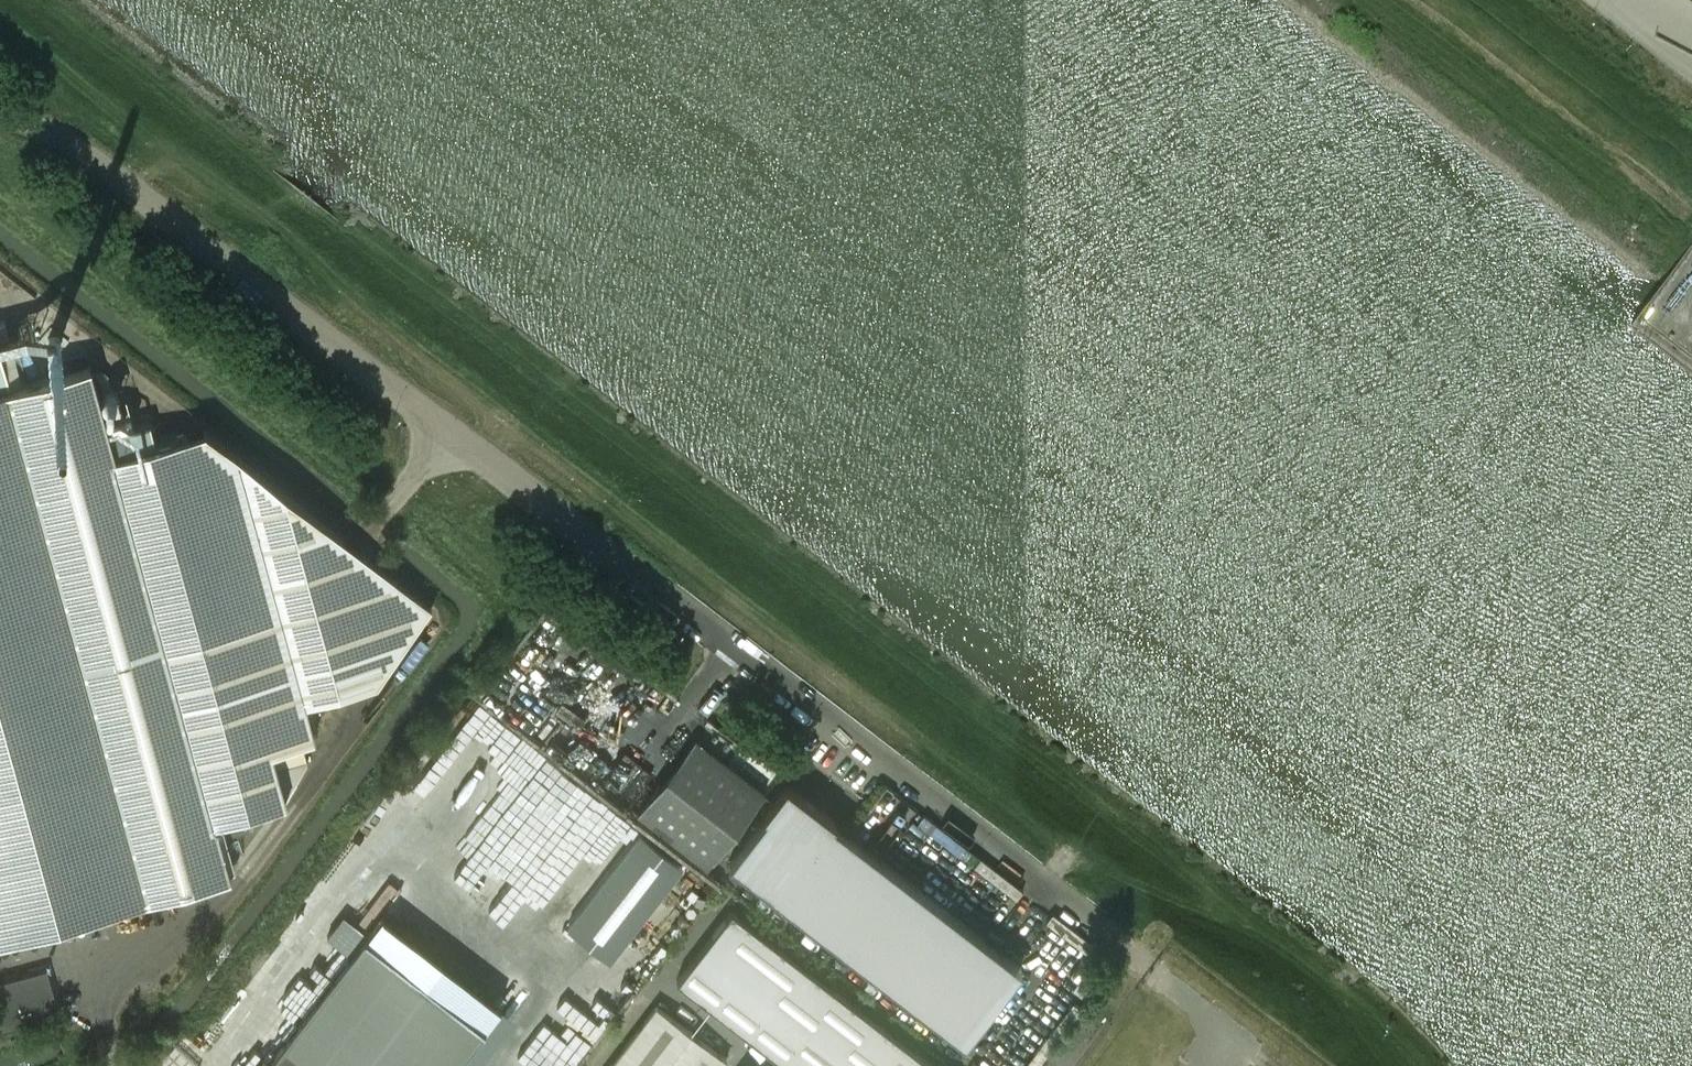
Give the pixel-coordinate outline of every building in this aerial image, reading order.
[(230,874),(215,819),(286,800),(307,764),(300,741),(315,737),(305,703),(376,683),(431,609),(204,431),(185,435),(155,443),(150,423),(110,433),(91,364),(22,383),(5,321),(0,322),(0,937),(230,874)] [(694,738),(637,812),(707,867),(765,793),(694,738)] [(838,821),(789,783),(766,813),(768,814),(732,860),(966,1041),(1023,967),(836,823),(838,821)] [(641,832),(567,927),(610,960),(683,865),(641,832)] [(257,1065),(453,1065),(529,967),(408,878),(269,1061),(265,1058),(257,1065)] [(731,909),(677,979),(789,1065),(936,1065),(731,909)] [(0,981),(0,1032),(60,1015),(48,968),(0,981)] [(657,1005),(610,1065),(721,1065),(727,1059),(657,1005)]
